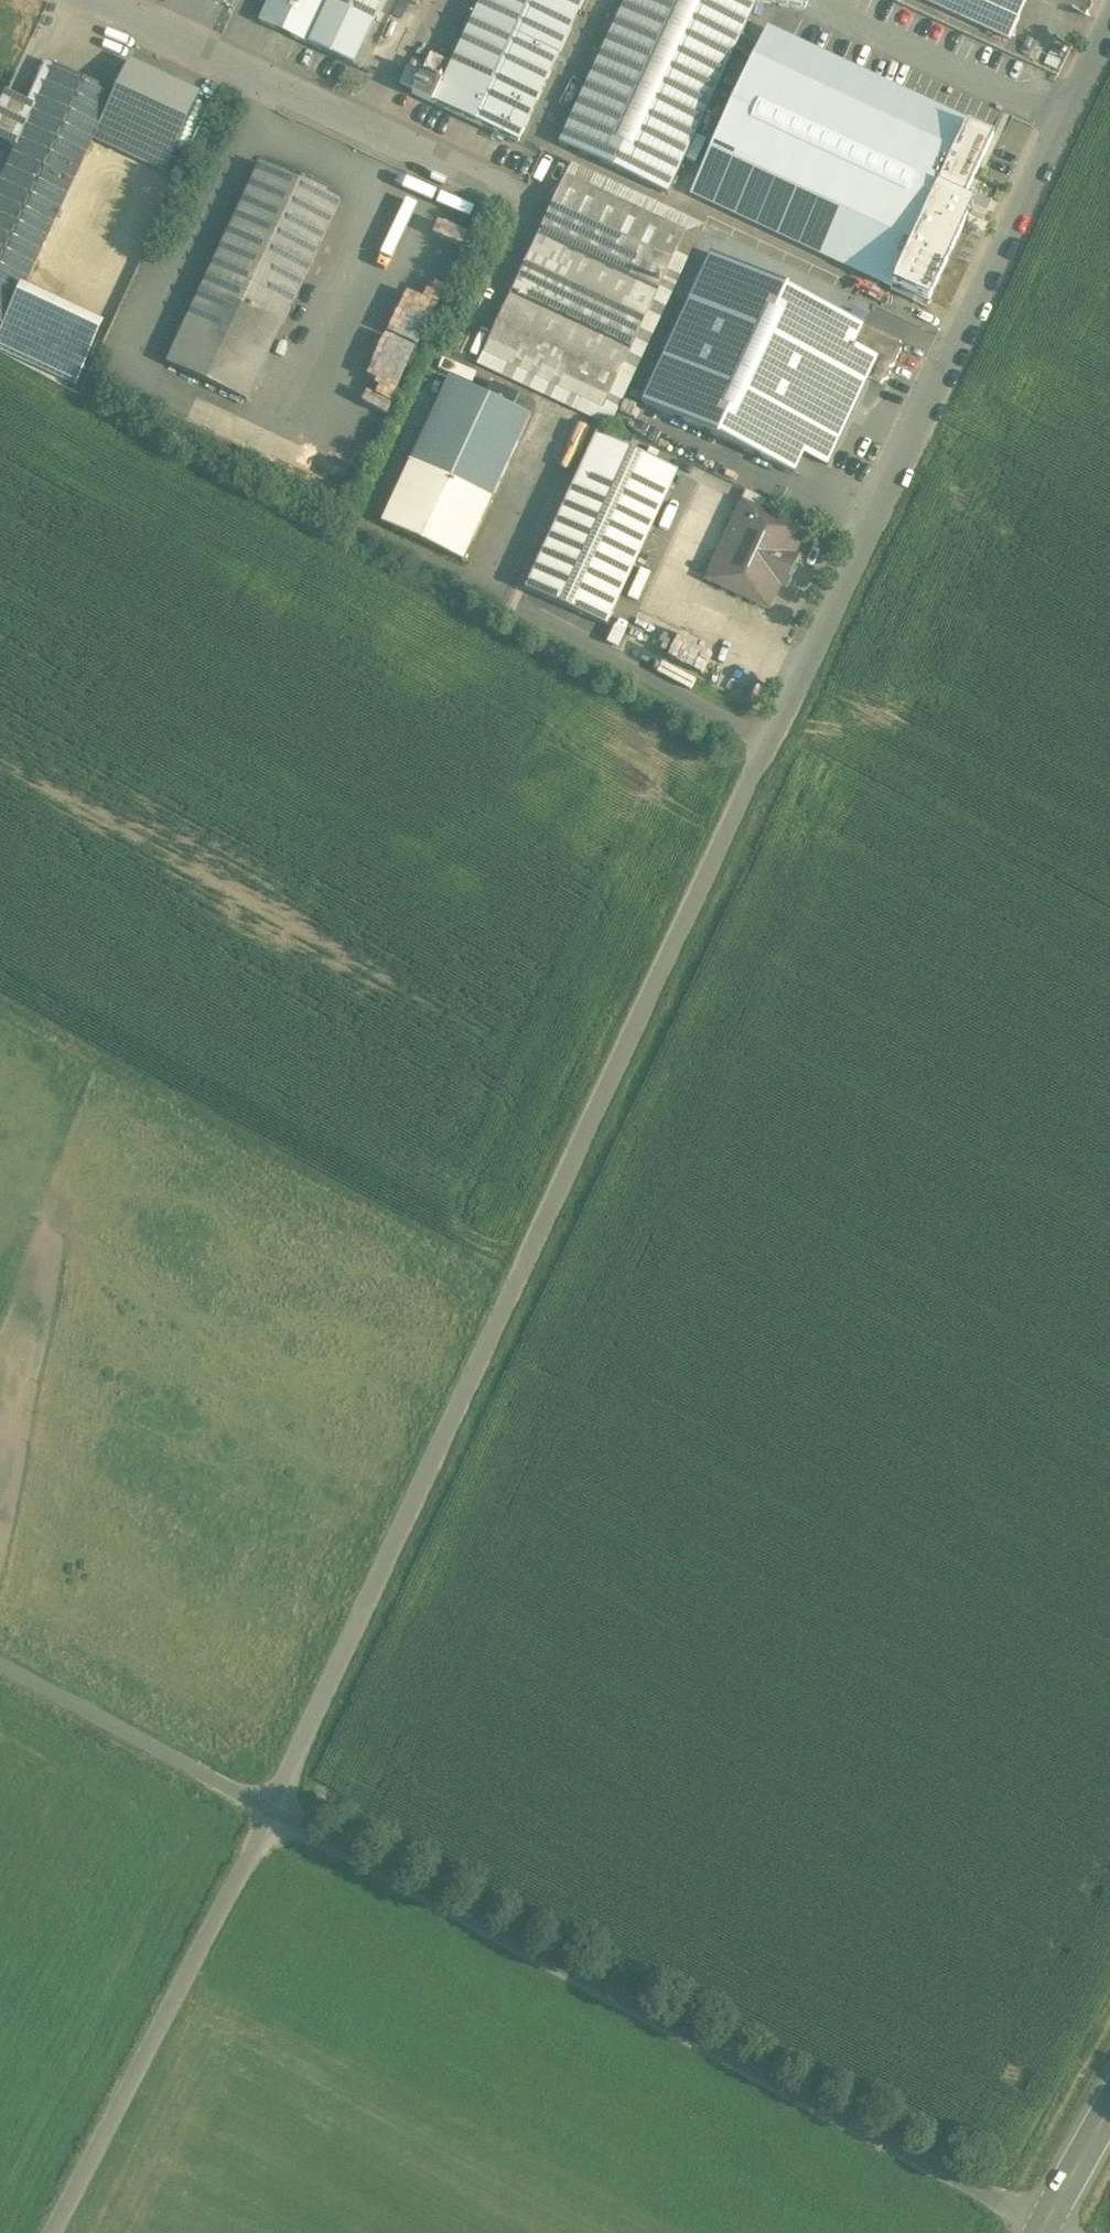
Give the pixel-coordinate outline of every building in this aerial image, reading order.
[(259,21),(307,44),(327,0),(269,0),(267,3),(259,21)] [(327,2),(372,23),(383,0),(328,0),(327,2)] [(451,64),(430,55),(412,94),(517,143),(584,0),(482,0),(451,64)] [(753,0),(625,0),(577,104),(559,143),(667,194),(747,21),(756,2),(753,0)] [(1009,40),(1027,0),(923,0),(1009,40)] [(372,23),(327,2),(307,44),(353,65),(372,23)] [(892,285),(893,284),(967,125),(968,124),(766,30),(691,192),(892,285)] [(0,181),(0,340),(24,288),(93,139),(114,93),(54,65),(35,107),(16,146),(0,181)] [(196,97),(128,65),(93,139),(161,171),(196,97)] [(6,93),(0,106),(0,139),(16,146),(35,107),(6,93)] [(967,125),(893,284),(929,301),(962,230),(957,228),(966,207),(961,205),(979,167),(993,137),(967,125)] [(260,164),(167,364),(246,401),(340,201),(260,164)] [(685,232),(565,176),(482,352),(603,409),(685,232)] [(863,325),(710,254),(641,404),(793,475),(803,455),(827,466),(867,378),(880,384),(882,381),(886,380),(890,372),(888,368),(892,366),(900,349),(899,345),(900,342),(863,325)] [(72,382),(99,323),(24,288),(0,340),(0,349),(72,382)] [(530,417),(449,379),(381,524),(462,562),(530,417)] [(596,435),(524,589),(605,627),(676,472),(596,435)] [(769,502),(745,490),(739,502),(763,513),(769,502)] [(801,532),(743,505),(732,528),(721,553),(709,579),(767,606),(778,582),(784,585),(796,559),(790,556),(801,532)]
